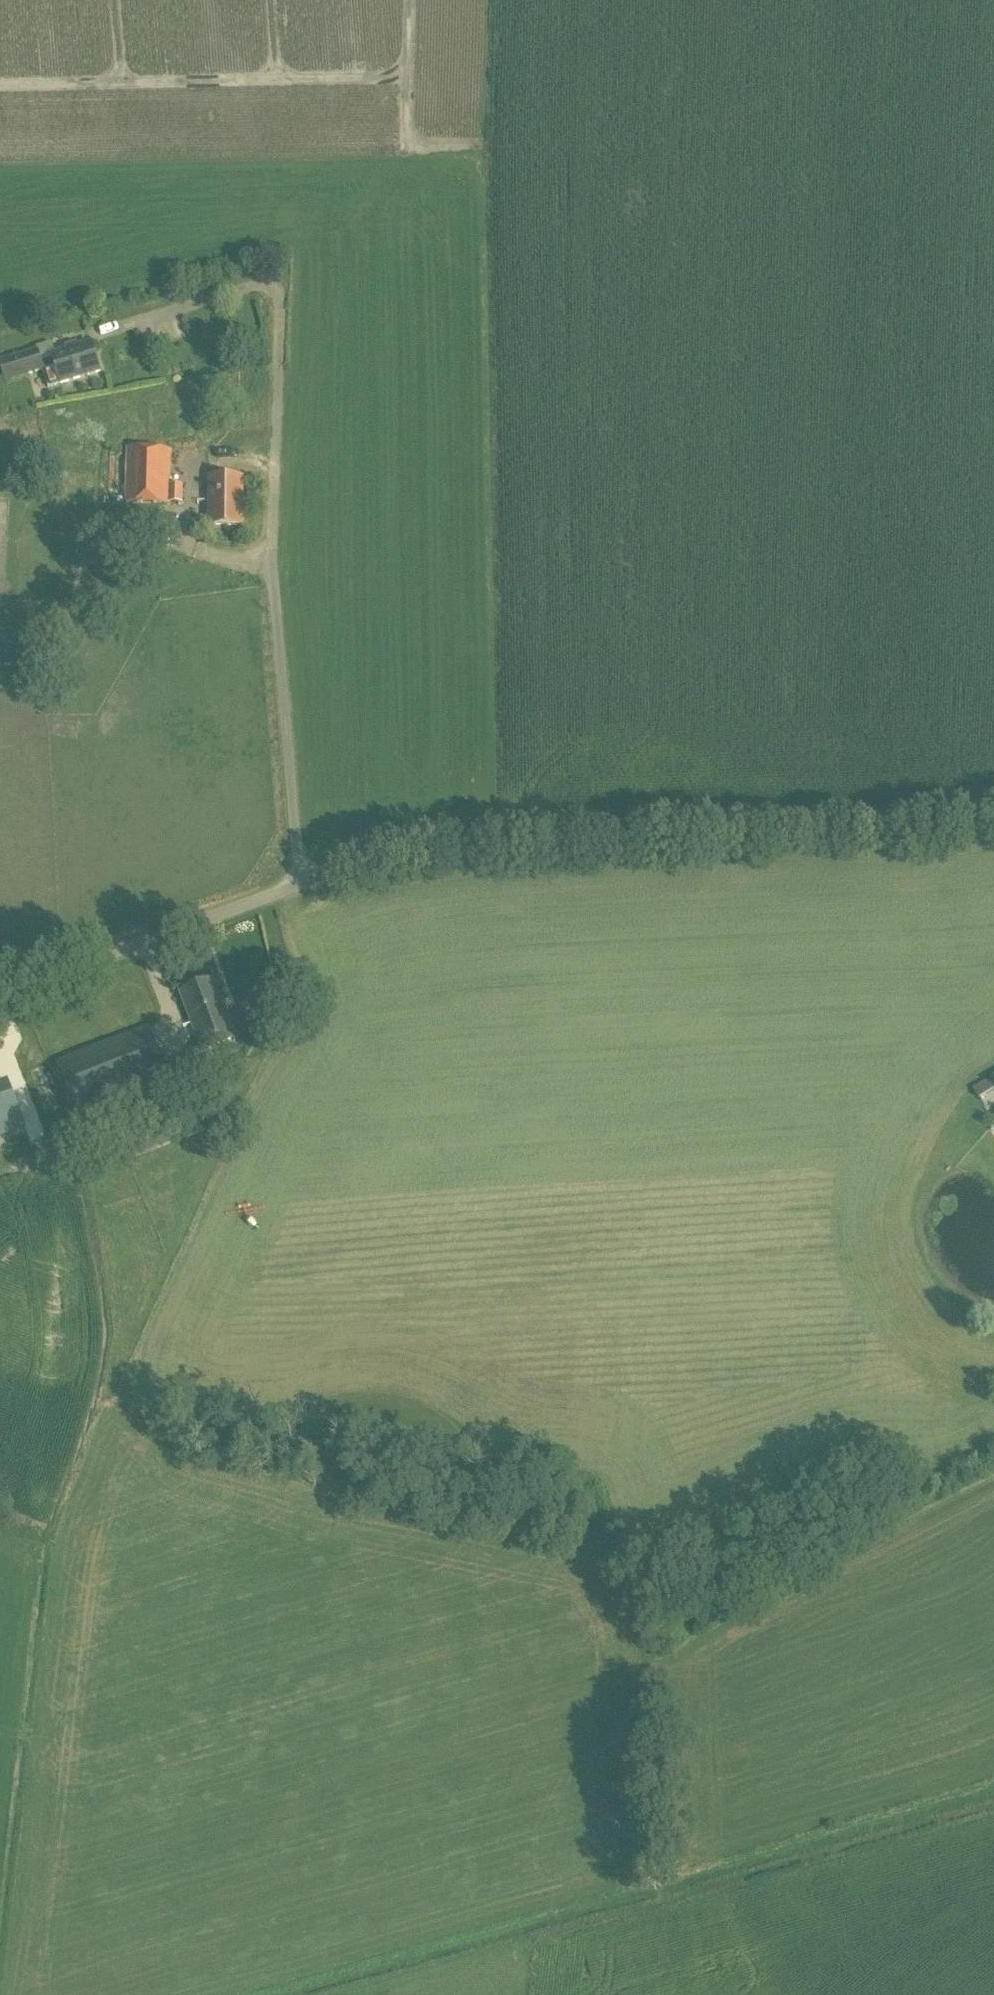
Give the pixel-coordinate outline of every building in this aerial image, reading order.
[(92,344),(53,355),(54,356),(42,360),(38,350),(0,362),(0,364),(6,382),(43,371),(49,387),(62,383),(61,383),(100,371),(92,344)] [(184,503),(184,484),(171,484),(172,449),(127,447),(125,504),(170,504),(170,503),(184,503)] [(242,526),(243,478),(211,477),(210,525),(242,526)] [(205,1050),(236,1038),(213,979),(181,991),(198,1033),(205,1050)] [(132,1107),(129,1098),(172,1080),(149,1026),(56,1061),(79,1117),(110,1105),(113,1114),(132,1107)] [(26,1126),(7,1076),(0,1079),(0,1137),(26,1126)]
